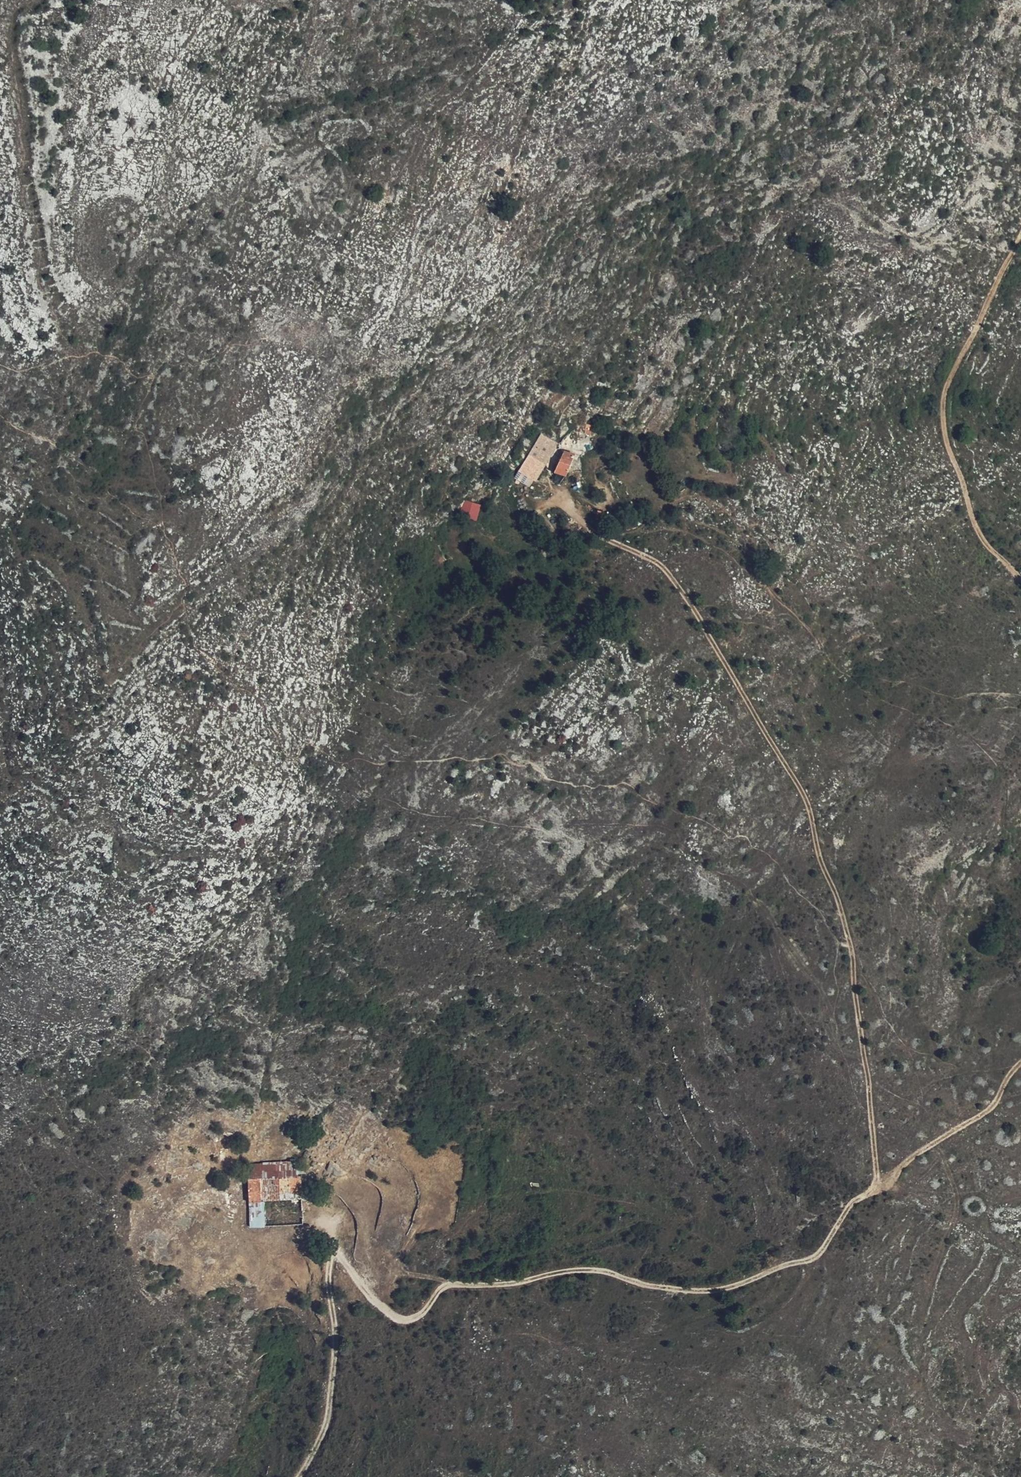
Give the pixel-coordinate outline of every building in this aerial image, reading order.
[(592,424),(585,424),(583,440),(590,441),(592,424)] [(514,475),(531,488),(560,445),(543,433),(514,475)] [(576,455),(565,450),(553,471),(566,475),(576,455)] [(481,504),(466,499),(461,515),(475,520),(481,504)] [(242,1185),(244,1212),(288,1208),(285,1183),(242,1185)]
